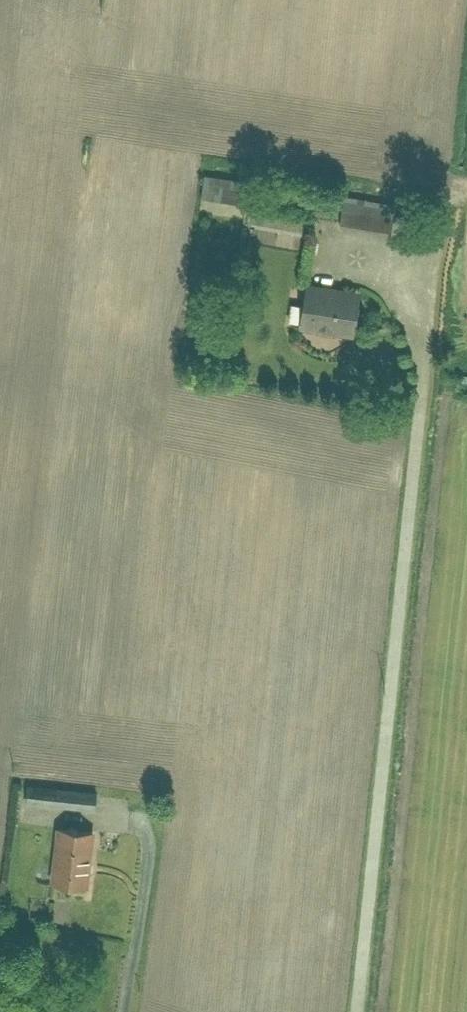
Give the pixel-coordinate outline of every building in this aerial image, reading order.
[(300,322),(299,329),(355,337),(363,291),(306,282),(303,302),(300,322)] [(291,300),(288,320),(300,322),(303,302),(291,300)] [(29,785),(27,806),(96,813),(98,792),(29,785)] [(57,828),(50,885),(90,890),(97,832),(57,828)]
